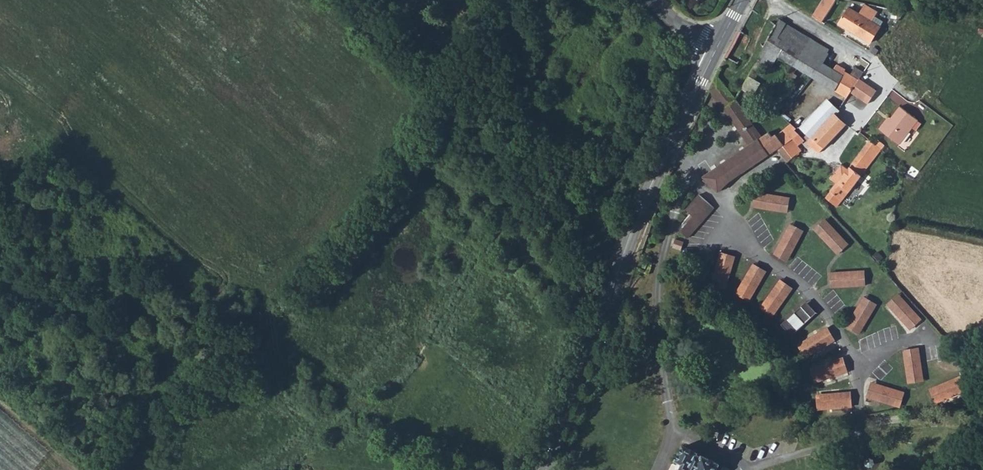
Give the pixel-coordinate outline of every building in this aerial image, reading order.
[(835,0),(822,0),(812,16),(821,21),(835,0)] [(848,29),(870,42),(883,21),(875,16),(878,12),(864,4),(859,13),(848,29)] [(848,29),(859,13),(848,7),(838,23),(848,29)] [(891,17),(899,19),(900,18),(903,14),(902,11),(892,9),(891,17)] [(757,60),(770,68),(778,55),(793,65),(810,38),(778,19),(766,39),(767,40),(763,47),(757,60)] [(793,65),(812,76),(821,62),(829,49),(810,38),(793,65)] [(812,76),(846,97),(850,92),(858,78),(863,71),(855,66),(850,74),(845,71),(846,69),(837,64),(833,69),(821,62),(812,76)] [(709,89),(733,123),(749,145),(703,177),(718,192),(729,183),(776,150),(786,163),(792,158),(782,146),(783,144),(776,135),(776,134),(772,136),(768,132),(762,137),(735,98),(717,75),(709,89)] [(850,92),(868,104),(876,90),(858,78),(850,92)] [(800,127),(811,137),(834,113),(837,109),(827,99),(800,127)] [(896,112),(906,119),(909,115),(899,108),(896,112)] [(878,130),(889,138),(899,145),(917,120),(909,115),(906,119),(896,112),(890,120),(888,123),(885,121),(878,130)] [(811,137),(816,142),(823,148),(845,124),(834,113),(811,137)] [(776,135),(783,144),(782,146),(792,158),(801,151),(797,146),(792,140),(799,134),(795,130),(796,128),(790,124),(776,135)] [(792,140),(797,146),(803,140),(799,134),(792,140)] [(869,141),(847,169),(839,164),(829,178),(835,183),(829,190),(830,191),(825,198),(837,207),(880,149),(869,141)] [(816,142),(811,147),(818,153),(823,148),(816,142)] [(756,192),(753,207),(760,209),(762,193),(756,192)] [(762,193),(760,209),(780,212),(783,196),(762,193)] [(684,227),(680,231),(687,238),(714,209),(698,195),(685,210),(691,215),(693,217),(684,227)] [(783,196),(780,212),(787,213),(789,197),(783,196)] [(814,230),(818,234),(830,224),(825,219),(814,230)] [(804,231),(790,224),(787,230),(801,237),(804,231)] [(830,224),(818,234),(833,250),(844,239),(830,224)] [(801,237),(787,230),(777,248),(791,255),(801,237)] [(844,239),(833,250),(837,255),(849,244),(844,239)] [(777,248),(774,254),(788,261),(791,255),(777,248)] [(720,252),(718,259),(733,263),(735,257),(720,252)] [(727,283),(733,263),(718,259),(712,279),(727,283)] [(766,272),(753,264),(749,269),(763,277),(766,272)] [(749,269),(739,287),(753,295),(763,277),(749,269)] [(858,271),(837,272),(838,288),(859,286),(858,271)] [(727,283),(712,279),(711,285),(726,289),(727,283)] [(793,288),(780,279),(776,285),(789,294),(793,288)] [(777,311),(789,294),(776,285),(764,302),(777,311)] [(736,293),(749,301),(753,295),(739,287),(736,293)] [(898,294),(887,304),(891,309),(903,299),(898,294)] [(877,305),(863,297),(860,302),(874,310),(877,305)] [(903,299),(891,309),(905,325),(917,315),(903,299)] [(817,313),(806,301),(801,306),(812,317),(817,313)] [(764,302),(760,307),(773,316),(777,311),(764,302)] [(874,310),(860,302),(850,320),(863,328),(874,310)] [(812,317),(801,306),(786,320),(797,331),(812,317)] [(905,325),(910,330),(921,319),(917,315),(905,325)] [(781,324),(792,336),(797,331),(786,320),(781,324)] [(863,328),(850,320),(846,325),(860,334),(863,328)] [(821,331),(829,344),(835,341),(827,327),(821,331)] [(730,337),(740,344),(746,335),(736,328),(730,337)] [(803,341),(811,355),(829,344),(821,331),(803,341)] [(798,344),(806,358),(811,355),(803,341),(798,344)] [(903,350),(904,357),(920,354),(919,348),(903,350)] [(920,354),(904,357),(907,377),(923,374),(920,354)] [(837,359),(841,374),(848,372),(843,357),(837,359)] [(837,359),(817,366),(821,381),(841,374),(837,359)] [(810,368),(815,383),(821,381),(817,366),(810,368)] [(923,374),(907,377),(908,383),(924,381),(923,374)] [(954,378),(960,393),(966,391),(960,376),(954,378)] [(954,378),(935,386),(942,401),(960,393),(954,378)] [(867,398),(873,399),(878,384),(871,382),(867,398)] [(893,406),(898,390),(878,384),(873,399),(893,406)] [(936,404),(942,401),(935,386),(929,389),(936,404)] [(898,390),(893,406),(899,408),(904,392),(898,390)] [(844,392),(823,394),(824,409),(845,408),(844,392)] [(719,465),(704,457),(702,459),(696,456),(697,453),(684,447),(677,460),(684,464),(680,469),(716,469),(719,465)] [(854,466),(861,469),(873,469),(878,462),(862,453),(854,466)]
